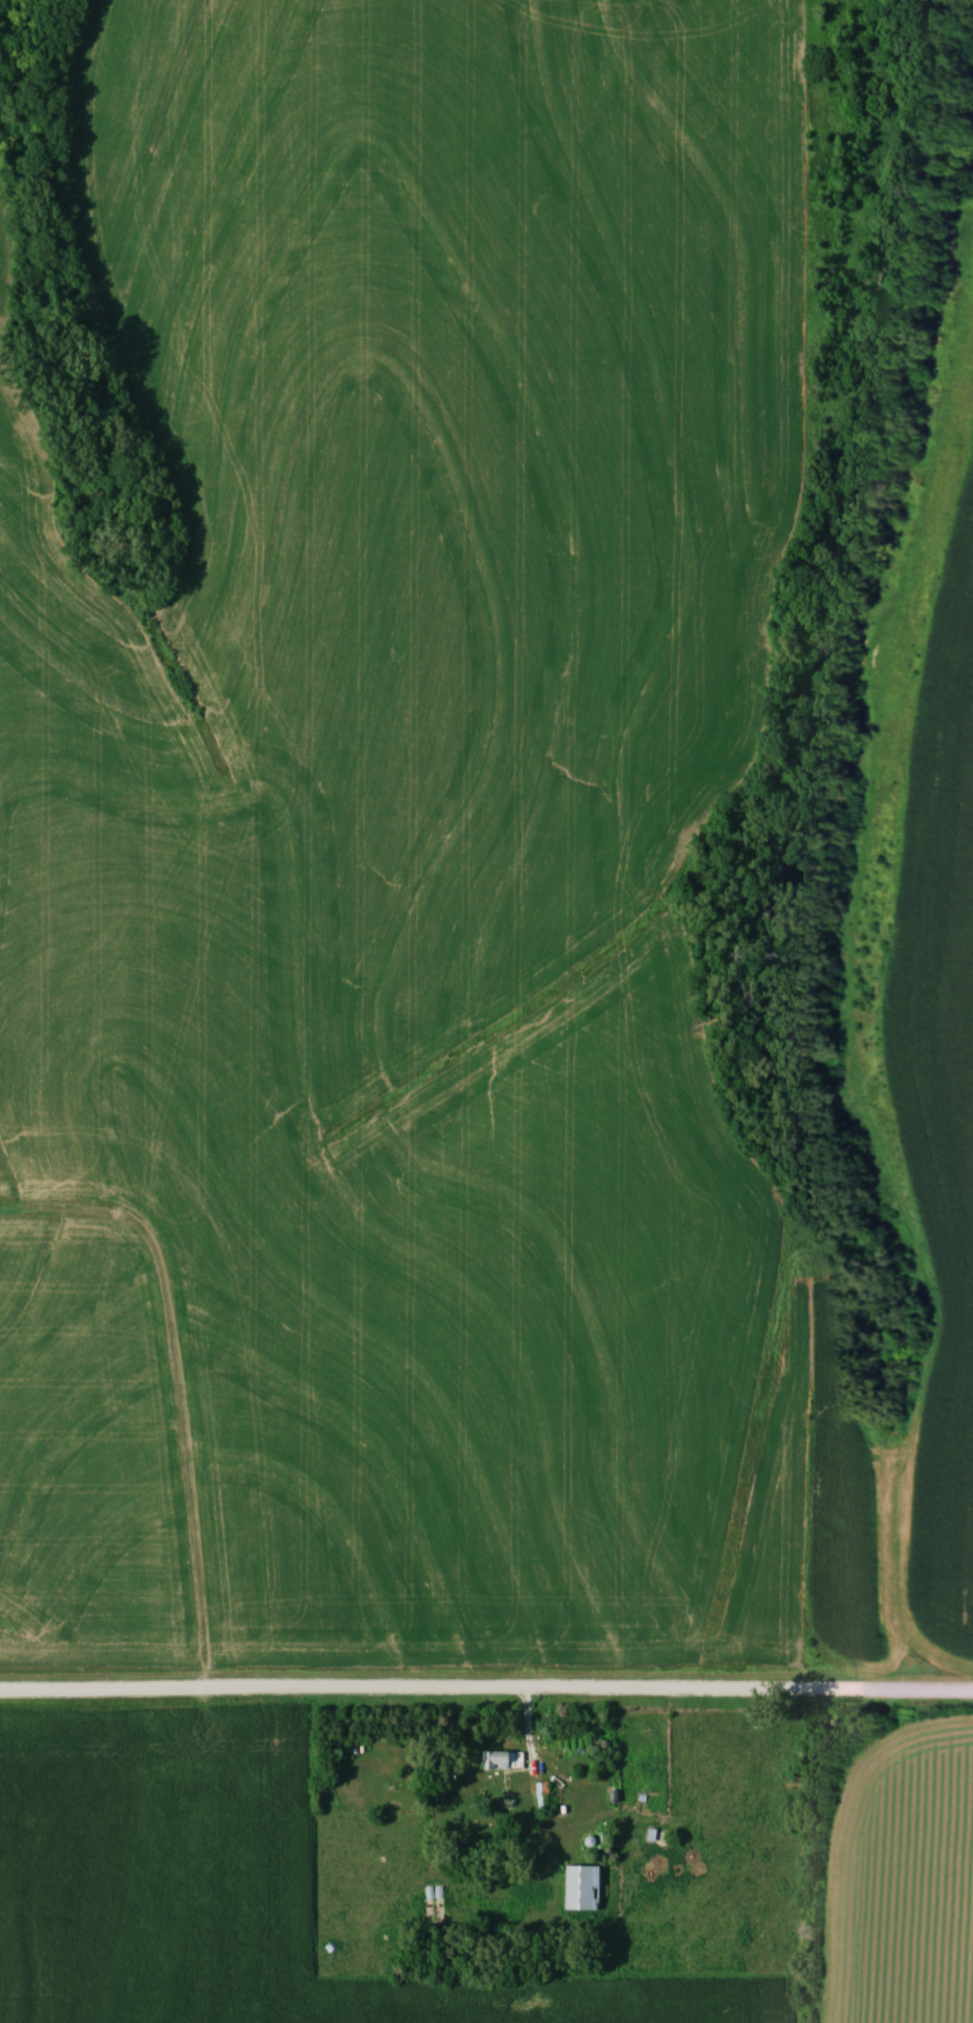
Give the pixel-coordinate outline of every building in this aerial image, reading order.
[(477,1770),(522,1770),(522,1752),(477,1752),(477,1770)] [(593,1867),(560,1867),(560,1911),(593,1911),(593,1867)]
